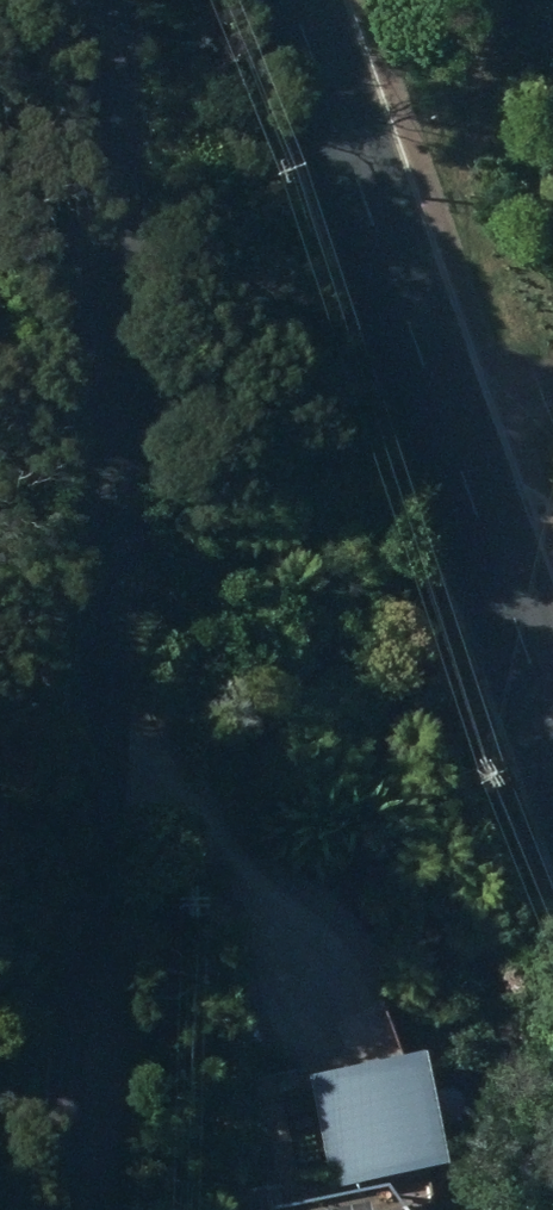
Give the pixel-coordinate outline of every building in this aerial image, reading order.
[(316,1075),(337,1187),(457,1165),(435,1051),(316,1075)]
